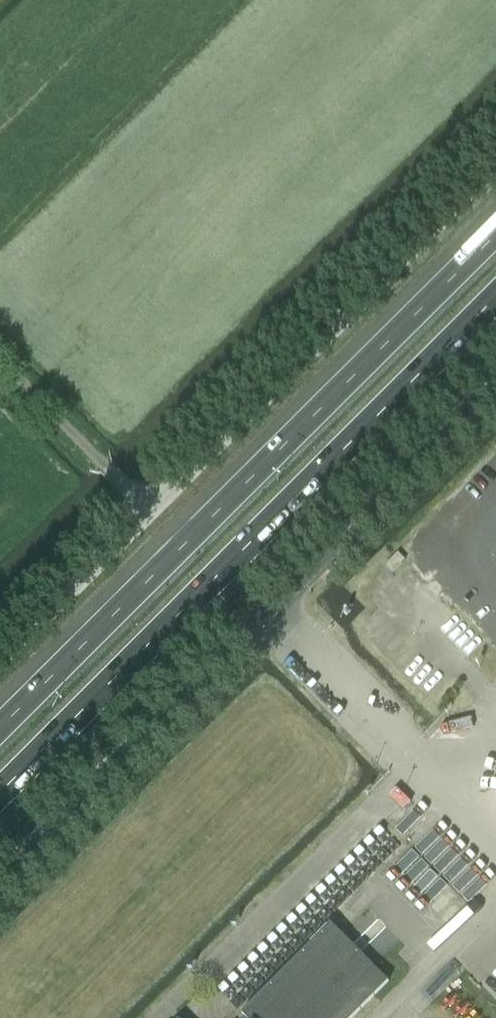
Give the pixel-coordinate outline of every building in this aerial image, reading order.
[(392,573),(405,560),(398,553),(385,565),(392,573)] [(389,981),(331,923),(240,1011),(242,1013),(237,1017),(352,1017),(389,981)]
